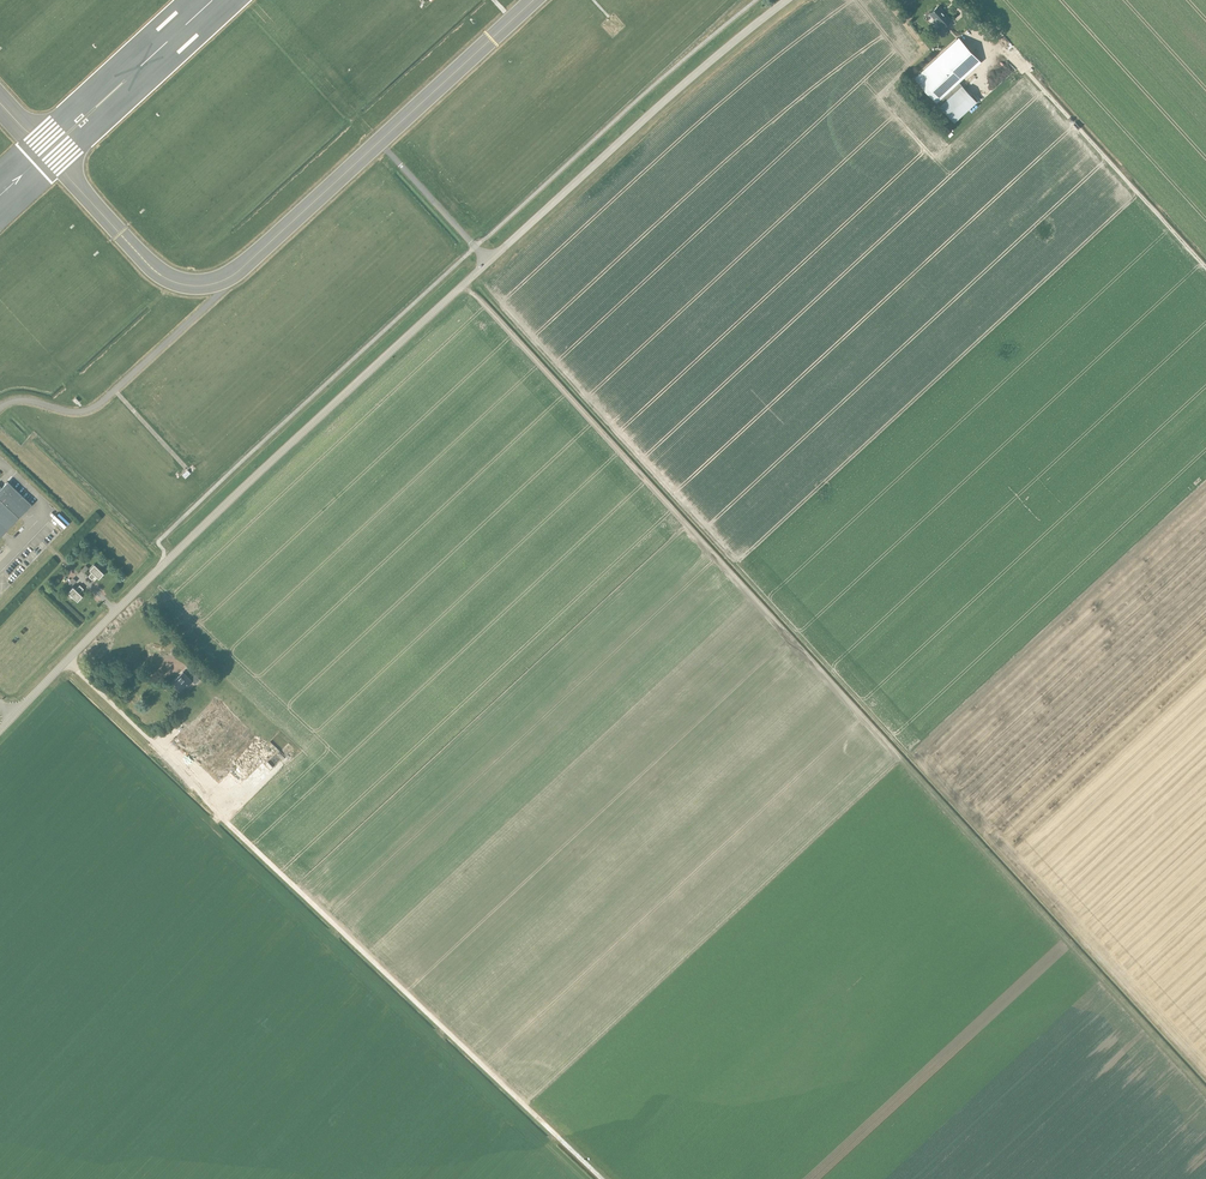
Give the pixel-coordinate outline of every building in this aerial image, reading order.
[(937,31),(942,37),(948,32),(948,31),(948,32),(944,27),(951,20),(945,13),(944,14),(938,7),(930,14),(941,27),(937,31)] [(915,78),(923,88),(937,102),(959,82),(981,62),(958,38),(915,78)] [(988,48),(986,50),(992,57),(995,55),(988,48)] [(959,82),(937,102),(940,106),(962,86),(959,82)] [(940,106),(955,122),(977,102),(962,86),(940,106)] [(19,517),(31,505),(3,477),(0,480),(0,538),(19,517)] [(99,578),(104,573),(94,564),(89,569),(92,572),(88,576),(92,580),(96,576),(99,578)] [(86,565),(81,570),(84,573),(89,568),(86,565)] [(68,592),(77,601),(82,596),(79,593),(83,589),(79,585),(75,589),(73,587),(68,592)] [(192,681),(195,684),(199,679),(193,673),(193,674),(189,678),(183,672),(172,683),(182,692),(192,681)] [(217,694),(164,750),(204,788),(233,758),(224,749),(248,724),(217,694)] [(274,755),(270,759),(274,764),(279,759),(274,755)] [(239,789),(246,783),(249,787),(258,778),(251,771),(236,786),(239,789)] [(235,775),(229,781),(233,784),(239,778),(235,775)]
